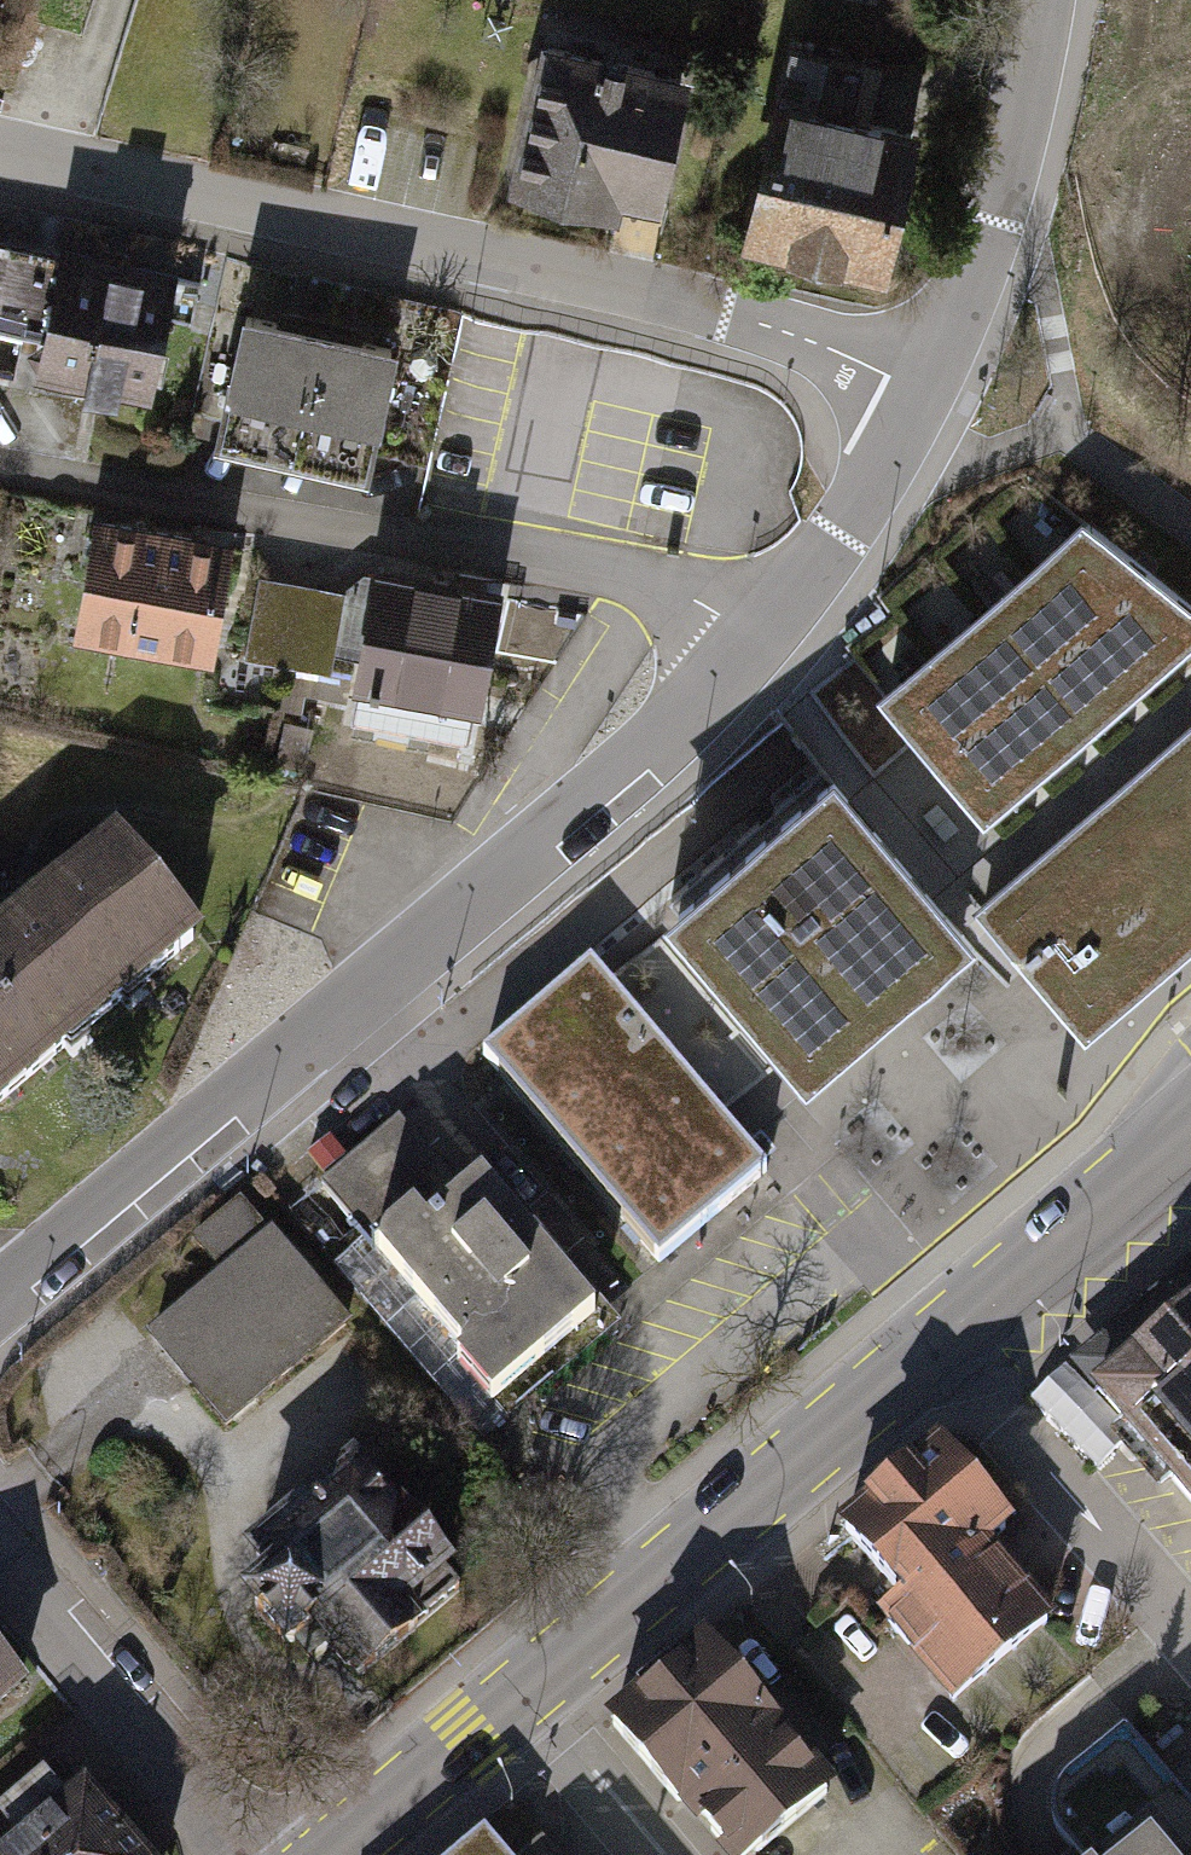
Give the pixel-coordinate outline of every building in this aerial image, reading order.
[(694,76),(534,41),(502,187),(662,222),(694,76)] [(922,129),(773,92),(736,240),(885,277),(922,129)] [(56,255),(0,241),(0,363),(29,369),(56,255)] [(219,278),(60,241),(56,255),(29,369),(152,398),(170,323),(206,332),(219,278)] [(319,326),(240,308),(210,440),(290,457),(319,326)] [(401,344),(319,326),(290,457),(371,476),(401,344)] [(237,540),(93,516),(73,631),(219,656),(237,540)] [(887,697),(998,822),(1034,789),(1083,746),(1131,704),(1181,659),(1190,650),(1190,599),(1089,525),(887,697)] [(509,589),(368,566),(349,680),(490,704),(509,589)] [(253,577),(247,659),(342,666),(348,584),(253,577)] [(992,908),(1108,1039),(1190,966),(1190,732),(992,908)] [(854,776),(678,922),(823,1095),(999,948),(854,776)] [(0,936),(0,1035),(37,1080),(197,951),(112,846),(0,936)] [(702,1095),(587,956),(472,1048),(653,1268),(767,1175),(702,1095)] [(37,1080),(0,1035),(0,1109),(37,1080)] [(399,1118),(326,1179),(374,1236),(336,1267),(472,1431),(601,1324),(487,1187),(469,1202),(399,1118)] [(220,1283),(144,1347),(222,1439),(355,1328),(253,1206),(196,1254),(220,1283)] [(1080,1380),(1086,1387),(1190,1512),(1190,1258),(1111,1324),(1126,1342),(1080,1380)] [(945,1438),(836,1530),(899,1603),(875,1624),(953,1716),(1056,1629),(990,1551),(1019,1526),(945,1438)] [(472,1601),(354,1458),(211,1576),(285,1665),(320,1636),(365,1689),(472,1601)] [(604,1719),(718,1854),(759,1854),(833,1794),(702,1638),(604,1719)] [(0,1642),(0,1703),(30,1679),(0,1642)] [(1120,1733),(1063,1781),(1059,1807),(1065,1840),(1080,1854),(1190,1854),(1190,1816),(1120,1733)] [(92,1779),(69,1799),(40,1767),(0,1802),(0,1854),(159,1854),(92,1779)] [(446,1854),(506,1854),(482,1826),(446,1854)]
